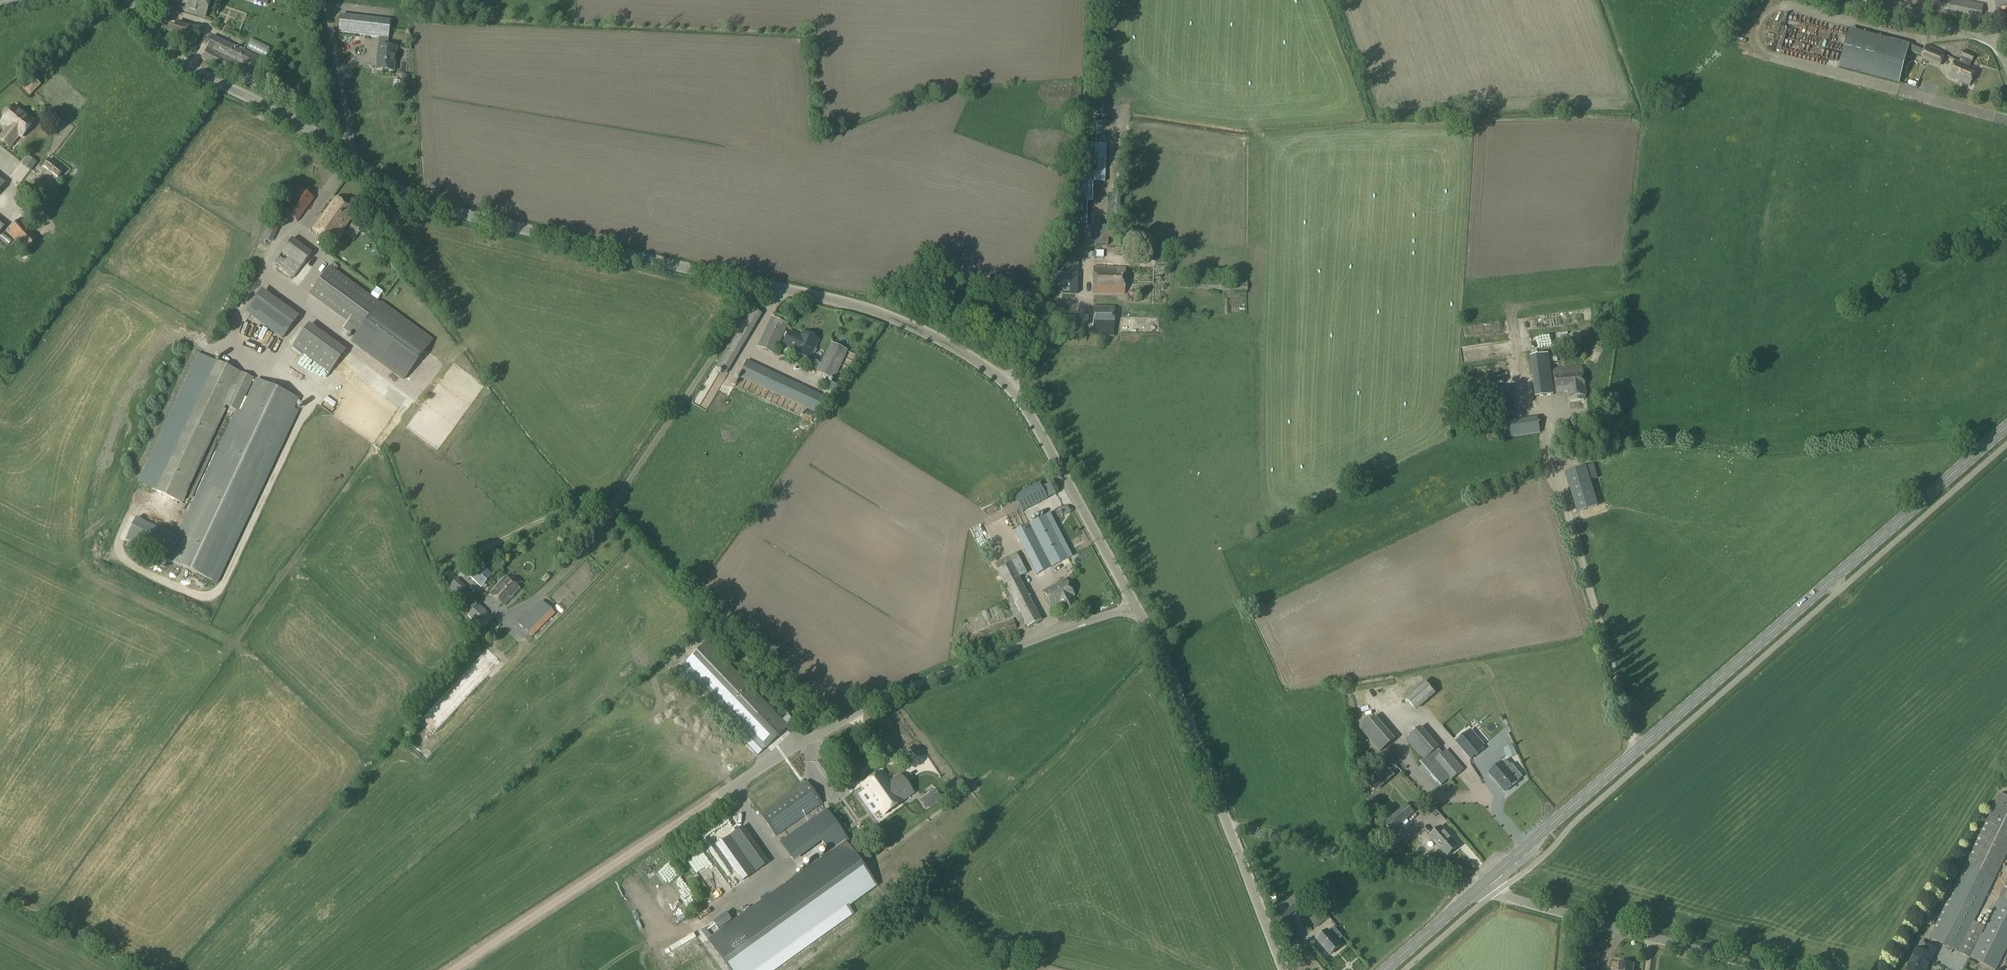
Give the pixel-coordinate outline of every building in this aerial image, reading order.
[(169,7),(205,19),(211,0),(171,0),(169,7)] [(1930,12),(1961,18),(1961,19),(1980,22),(1984,5),(1961,0),(1933,0),(1930,12)] [(1997,10),(2006,9),(2006,0),(1996,0),(1997,10)] [(486,8),(481,2),(476,7),(481,13),(486,8)] [(341,18),(339,34),(380,38),(379,46),(378,46),(377,57),(378,57),(377,70),(394,72),(397,48),(387,47),(388,39),(390,23),(341,18)] [(171,35),(170,39),(195,46),(200,28),(175,22),(174,23),(171,35)] [(1850,29),(1839,68),(1900,84),(1910,45),(1850,29)] [(213,36),(207,49),(259,73),(265,61),(213,36)] [(1927,46),(1921,59),(1940,67),(1946,54),(1927,46)] [(207,49),(202,60),(253,85),(259,73),(207,49)] [(1964,51),(1961,59),(1963,60),(1962,64),(1970,67),(1975,56),(1964,51)] [(1956,61),(1949,77),(1961,82),(1960,82),(1970,87),(1977,70),(1970,67),(1962,64),(1956,61)] [(40,84),(33,77),(22,89),(29,96),(40,84)] [(0,138),(0,139),(10,147),(20,135),(22,137),(35,122),(15,106),(2,122),(9,127),(0,138)] [(1081,126),(1078,222),(1087,222),(1088,202),(1092,202),(1093,182),(1106,182),(1108,127),(1081,126)] [(50,159),(44,166),(56,178),(63,170),(50,159)] [(297,222),(314,199),(301,190),(284,213),(297,222)] [(356,212),(336,198),(313,230),(332,244),(356,212)] [(1096,227),(1095,247),(1108,248),(1108,241),(1119,241),(1119,201),(1114,200),(1114,206),(1103,206),(1103,215),(1099,215),(1099,227),(1096,227)] [(20,220),(6,234),(25,253),(39,238),(20,220)] [(270,222),(253,259),(262,264),(279,227),(270,222)] [(355,222),(352,227),(358,231),(361,226),(355,222)] [(292,239),(274,264),(293,278),(311,254),(292,239)] [(1078,274),(1079,248),(1066,247),(1063,247),(1062,274),(1078,274)] [(330,268),(330,267),(310,295),(347,322),(343,329),(355,337),(352,341),(404,379),(431,342),(335,271),(330,268)] [(1094,269),(1093,294),(1124,295),(1124,270),(1094,269)] [(1093,307),(1093,326),(1114,326),(1115,307),(1093,307)] [(750,310),(717,366),(728,372),(761,317),(750,310)] [(771,317),(757,347),(774,355),(788,325),(771,317)] [(1605,318),(1606,325),(1613,324),(1612,317),(1605,318)] [(1092,326),(1092,337),(1114,338),(1114,327),(1092,326)] [(341,357),(305,330),(293,347),(329,373),(341,357)] [(815,349),(818,340),(802,333),(801,336),(789,331),(782,346),(794,351),(793,352),(809,360),(810,358),(812,354),(813,354),(814,354),(816,350),(816,349),(815,349)] [(810,359),(807,366),(817,371),(817,373),(833,380),(847,351),(830,343),(820,364),(810,359)] [(1553,350),(1522,354),(1527,392),(1526,392),(1523,395),(1525,405),(1549,403),(1548,394),(1558,392),(1556,371),(1553,350)] [(198,354),(137,483),(151,489),(182,504),(226,409),(224,408),(225,405),(236,410),(238,411),(246,393),(253,379),(212,360),(198,354)] [(747,360),(739,377),(768,391),(773,393),(816,413),(824,397),(776,375),(776,374),(747,360)] [(288,375),(294,377),(297,367),(291,365),(288,375)] [(1582,367),(1556,371),(1558,392),(1572,391),(1573,394),(1577,394),(1577,397),(1579,398),(1583,397),(1585,396),(1584,393),(1585,393),(1582,367)] [(299,378),(305,382),(308,377),(302,373),(299,378)] [(179,538),(169,560),(171,561),(171,562),(210,581),(217,584),(298,411),(292,408),(296,400),(256,381),(241,413),(238,411),(236,410),(176,536),(179,538)] [(1511,385),(1478,390),(1481,412),(1514,407),(1511,385)] [(1538,417),(1504,422),(1507,439),(1541,434),(1538,417)] [(1594,465),(1566,474),(1577,512),(1598,506),(1591,481),(1598,479),(1594,465)] [(1047,499),(1039,484),(1014,497),(1022,513),(1047,499)] [(367,498),(364,502),(371,508),(374,504),(367,498)] [(1070,512),(1067,507),(1061,510),(1064,515),(1070,512)] [(1043,517),(1014,532),(1037,575),(1065,561),(1059,549),(1062,547),(1061,546),(1063,545),(1056,531),(1051,534),(1043,517)] [(1016,553),(994,565),(1010,596),(1023,622),(1027,630),(1041,622),(1018,578),(1027,573),(1016,553)] [(478,562),(466,574),(480,588),(492,575),(478,562)] [(491,596),(487,600),(498,609),(501,605),(503,607),(519,590),(506,578),(490,595),(491,596)] [(1065,581),(1044,592),(1052,608),(1058,604),(1064,615),(1077,608),(1072,598),(1074,597),(1065,581)] [(541,601),(519,624),(532,637),(555,615),(541,601)] [(478,604),(470,612),(467,616),(476,624),(487,613),(478,604)] [(1012,620),(968,638),(972,648),(1017,629),(1012,620)] [(968,640),(956,644),(960,655),(971,651),(968,640)] [(706,643),(685,663),(766,747),(787,727),(706,643)] [(1406,699),(1415,710),(1435,693),(1425,682),(1406,699)] [(1423,711),(1426,717),(1433,713),(1430,707),(1423,711)] [(1374,717),(1360,729),(1380,752),(1394,740),(1374,717)] [(1420,728),(1406,739),(1424,760),(1422,762),(1440,784),(1441,785),(1449,779),(1451,781),(1463,770),(1446,750),(1442,754),(1438,748),(1420,728)] [(1470,730),(1456,742),(1470,759),(1482,748),(1480,746),(1483,744),(1470,730)] [(1514,745),(1505,749),(1509,760),(1519,756),(1514,745)] [(824,758),(817,763),(831,783),(838,778),(824,758)] [(1501,763),(1489,773),(1505,792),(1517,781),(1512,775),(1517,771),(1512,765),(1510,766),(1505,761),(1502,764),(1501,763)] [(1387,765),(1368,781),(1378,792),(1397,775),(1387,765)] [(881,773),(862,786),(866,791),(880,811),(883,815),(900,803),(902,802),(901,802),(913,793),(900,775),(889,784),(881,773)] [(961,779),(948,790),(955,798),(968,787),(961,779)] [(802,784),(760,814),(776,836),(822,804),(806,782),(804,783),(802,780),(800,782),(802,784)] [(880,811),(866,791),(859,796),(873,815),(880,811)] [(925,809),(941,798),(935,791),(920,801),(925,809)] [(1930,939),(1959,953),(1970,958),(1995,969),(1996,969),(2006,948),(2006,883),(2000,897),(1985,928),(1974,923),(2006,854),(2006,797),(2001,793),(1930,939)] [(852,812),(858,808),(851,797),(845,801),(852,812)] [(826,810),(780,843),(790,857),(818,837),(822,842),(830,853),(846,842),(848,840),(826,810)] [(1399,810),(1384,823),(1392,833),(1407,819),(1399,810)] [(742,853),(755,844),(740,824),(728,833),(742,853)] [(1441,827),(1430,837),(1435,844),(1433,846),(1435,849),(1438,847),(1447,857),(1458,846),(1441,827)] [(744,863),(727,838),(717,845),(735,870),(744,863)] [(699,933),(706,942),(726,969),(775,969),(854,914),(847,905),(866,891),(876,884),(862,865),(846,842),(830,853),(821,859),(814,865),(710,939),(703,930),(699,933)] [(821,859),(818,854),(810,860),(814,865),(821,859)] [(760,868),(752,856),(745,861),(754,873),(760,868)] [(1302,891),(1301,890),(1282,906),(1291,916),(1292,914),(1310,900),(1302,891)] [(1322,910),(1310,919),(1316,928),(1328,919),(1322,910)] [(1597,924),(1593,931),(1600,935),(1604,928),(1597,924)] [(1328,930),(1316,940),(1329,955),(1340,946),(1341,945),(1338,942),(1343,938),(1335,929),(1330,933),(1328,930)] [(1907,969),(1926,969),(1936,949),(1925,944),(1922,951),(1917,949),(1907,969)]
